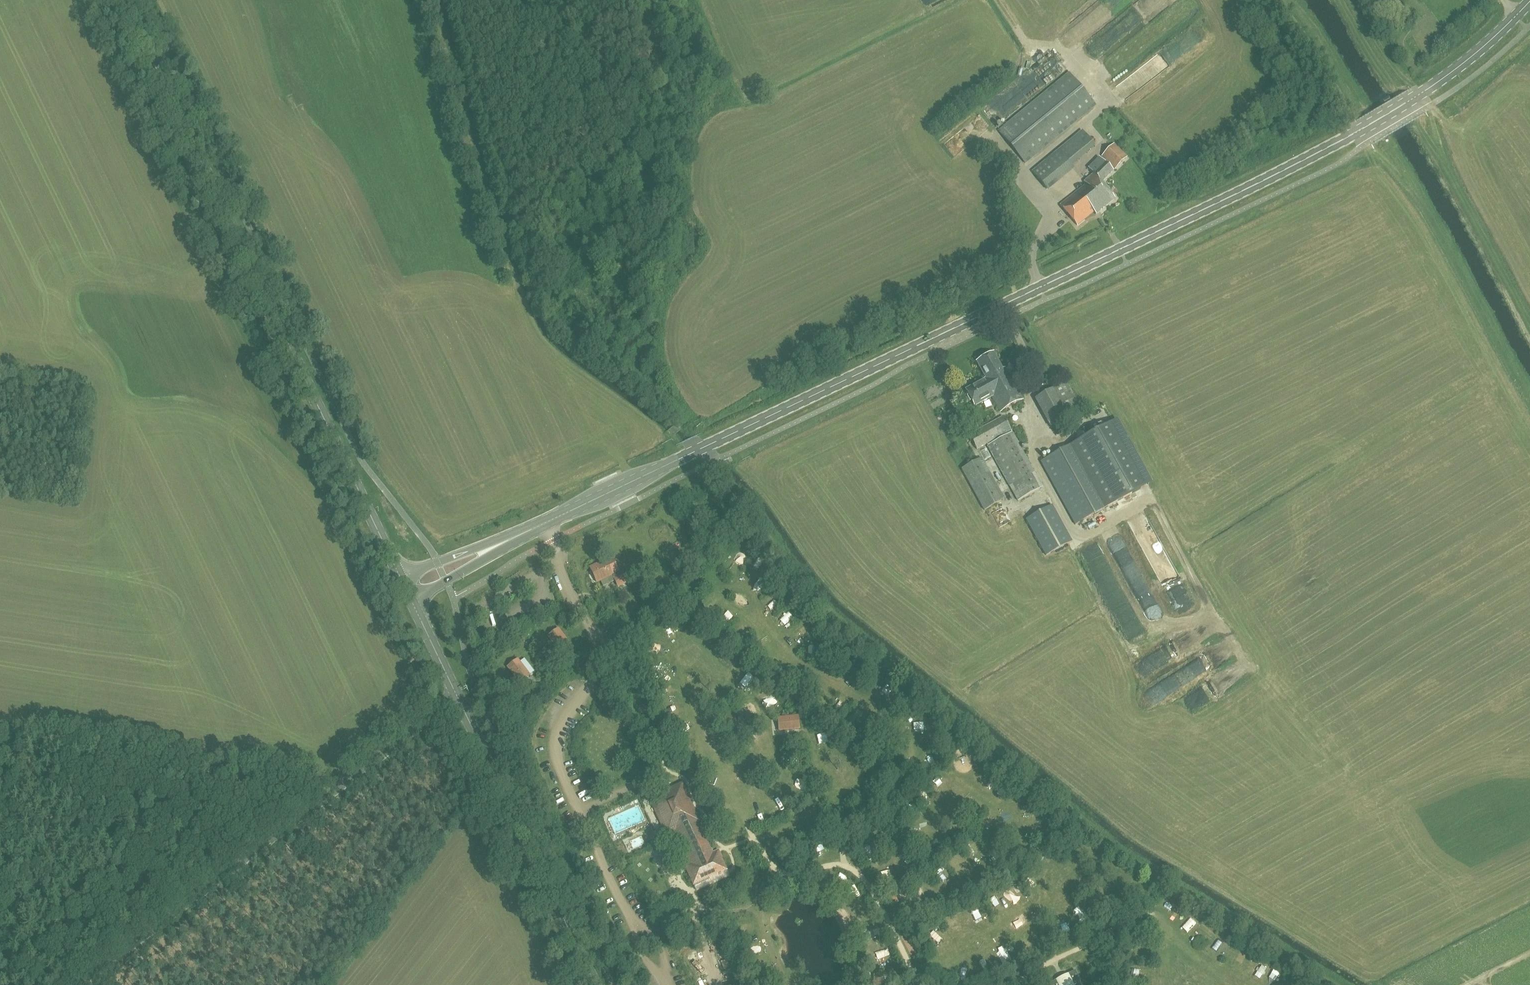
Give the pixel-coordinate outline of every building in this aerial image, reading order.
[(1025,164),(1096,105),(1069,72),(998,130),(1025,164)] [(1048,191),(1075,168),(1073,166),(1096,147),(1083,130),(1032,171),(1048,191)] [(1115,169),(1127,156),(1115,145),(1103,158),(1115,169)] [(1086,184),(1060,204),(1078,225),(1094,212),(1096,215),(1115,199),(1102,182),(1113,171),(1100,158),(1089,169),(1093,173),(1084,182),(1086,184)] [(1003,369),(994,353),(976,362),(985,379),(966,389),(975,406),(992,397),(1000,412),(1023,400),(1005,368),(1003,369)] [(1050,427),(1082,410),(1066,382),(1035,399),(1050,427)] [(977,450),(1011,431),(1003,416),(969,435),(977,450)] [(1113,421),(1040,462),(1075,525),(1148,485),(1113,421)] [(1017,502),(1043,487),(1035,473),(1013,432),(987,446),(1017,502)] [(984,511),(1005,500),(982,458),(961,469),(984,511)] [(1046,556),(1072,541),(1052,505),(1025,520),(1046,556)] [(615,563),(612,558),(590,568),(597,583),(612,576),(618,588),(628,583),(618,562),(615,563)] [(560,653),(570,645),(558,629),(548,637),(560,653)] [(521,684),(531,676),(518,661),(509,669),(521,684)] [(507,729),(513,725),(508,715),(501,718),(507,729)] [(778,732),(800,730),(798,715),(777,718),(778,732)] [(711,851),(697,821),(698,821),(681,784),(650,798),(667,835),(681,828),(695,859),(711,851)] [(1031,846),(1024,856),(1035,863),(1042,854),(1031,846)] [(725,869),(719,854),(718,855),(719,856),(714,858),(713,857),(697,864),(697,863),(693,865),(693,863),(686,866),(694,884),(725,869)] [(1075,970),(1049,984),(1050,984),(1083,984),(1075,970)]
